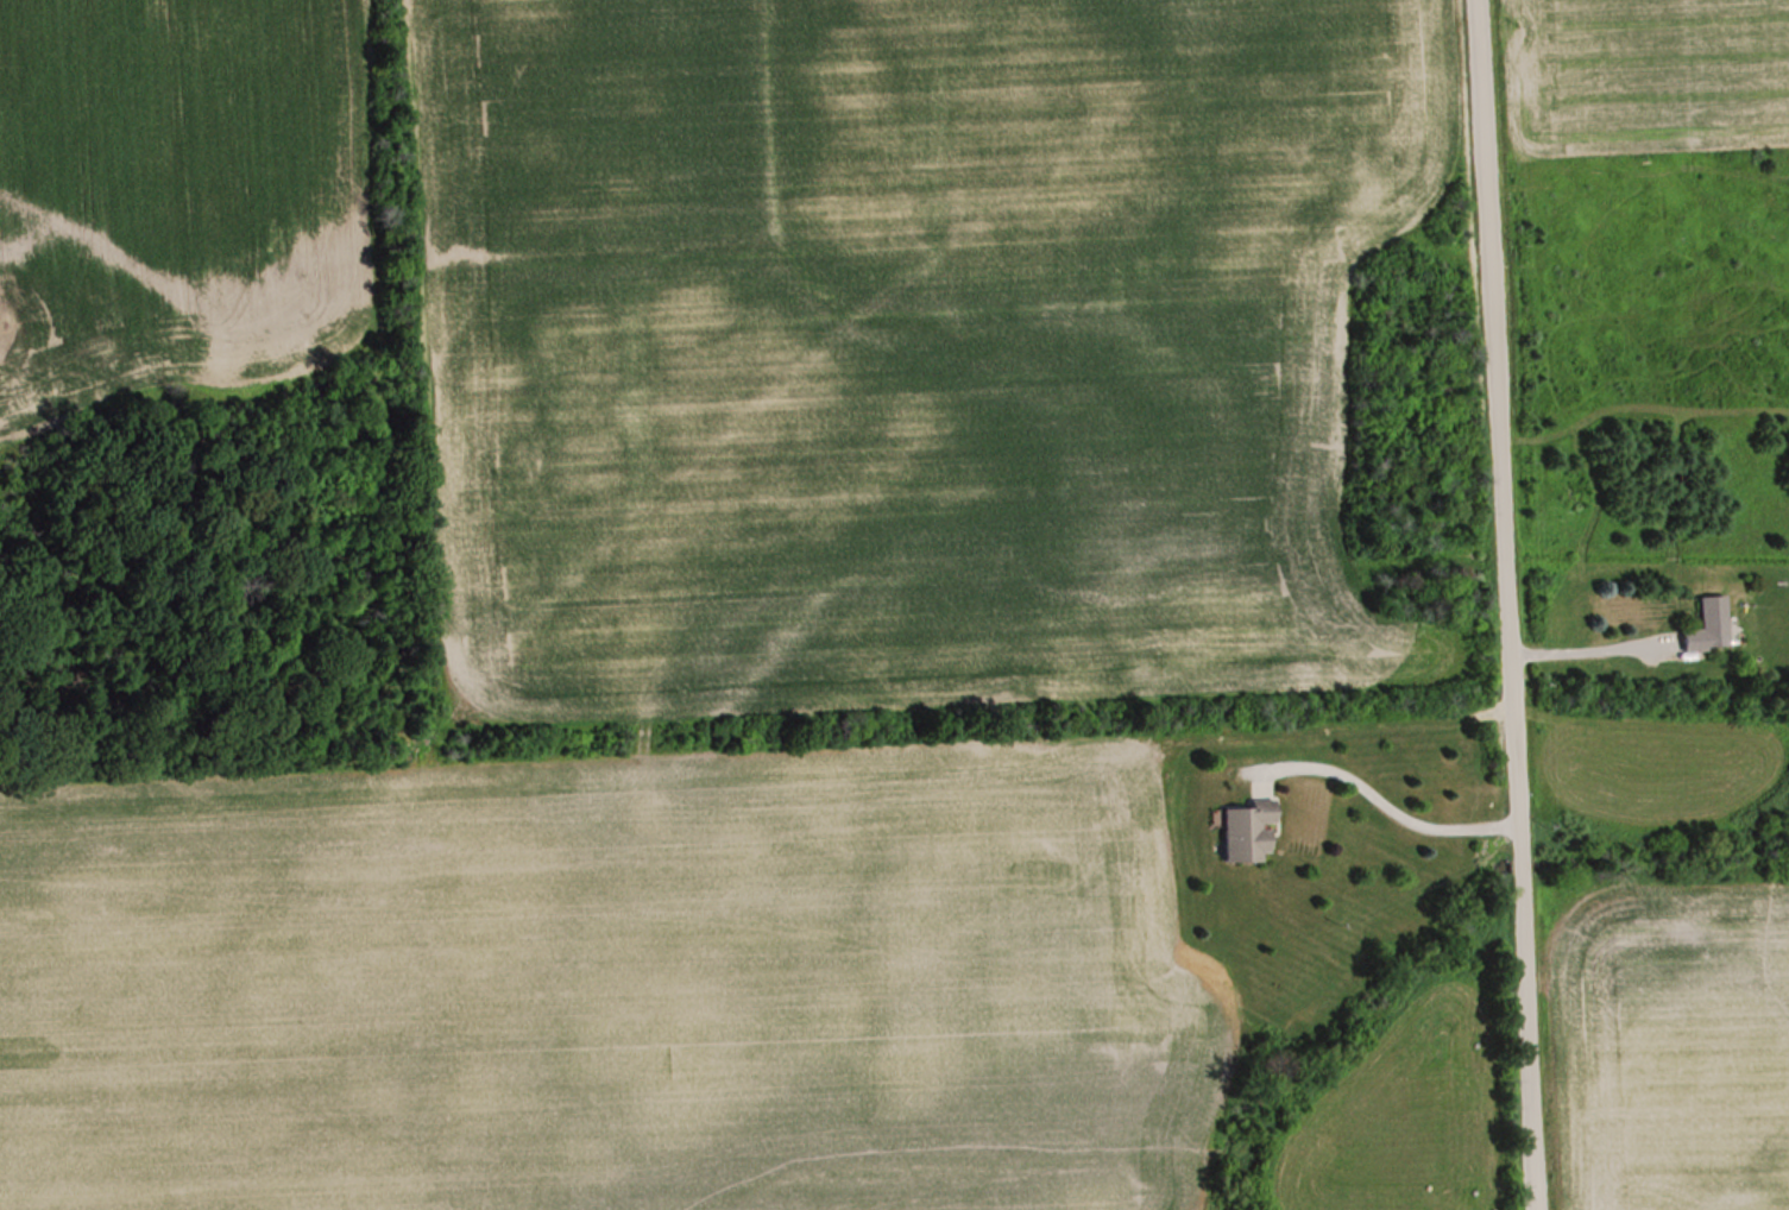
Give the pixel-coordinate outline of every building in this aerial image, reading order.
[(1700,596),(1702,629),(1683,630),(1685,650),(1730,648),(1727,595),(1700,596)] [(1263,863),(1263,853),(1272,852),(1271,824),(1277,824),(1276,800),(1252,800),(1252,808),(1225,809),(1226,864),(1263,863)]
